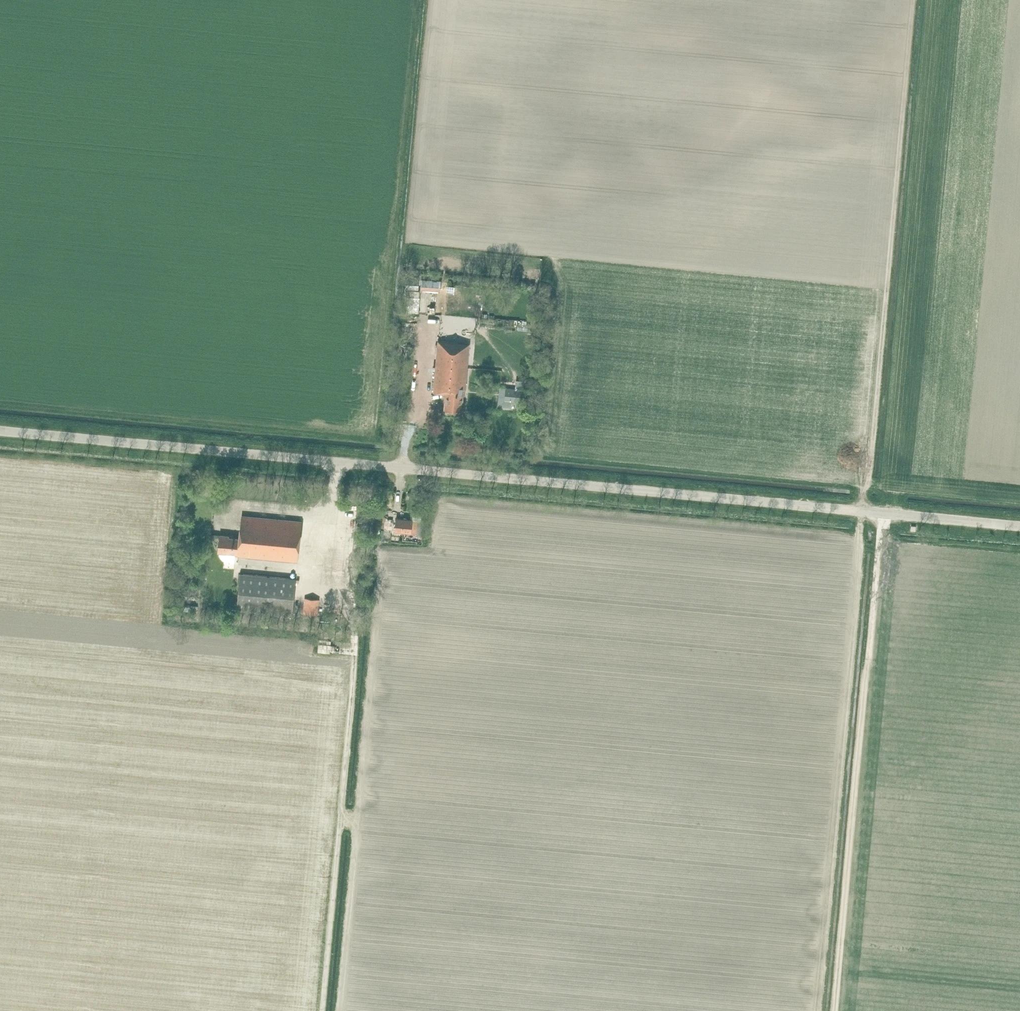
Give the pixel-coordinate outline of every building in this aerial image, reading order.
[(421,290),(440,292),(442,281),(422,279),(421,282),(422,282),(421,290)] [(408,295),(406,312),(419,313),(420,296),(408,295)] [(465,395),(469,343),(439,341),(434,393),(446,394),(445,409),(462,411),(463,395),(465,395)] [(506,389),(505,401),(521,402),(522,390),(506,389)] [(220,536),(218,553),(219,553),(219,554),(219,555),(220,556),(220,557),(221,558),(222,559),(223,560),(224,560),(224,561),(225,561),(234,562),(235,554),(238,555),(238,556),(298,562),(301,522),(243,517),(239,537),(220,536)] [(422,534),(423,522),(413,521),(413,520),(397,519),(395,531),(412,533),(422,534)] [(237,611),(293,616),(296,578),(241,574),(237,611)] [(303,614),(318,615),(320,600),(305,598),(303,614)]
